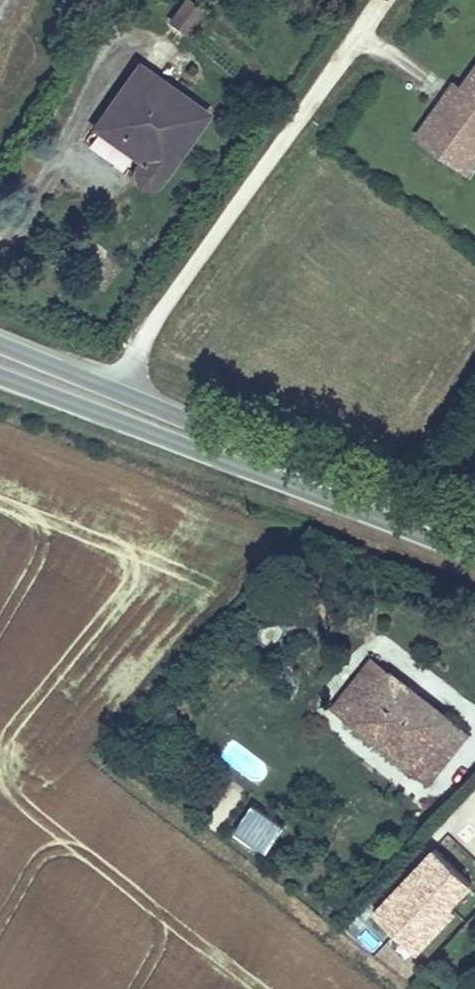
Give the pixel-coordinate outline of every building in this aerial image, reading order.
[(148,192),(156,191),(211,114),(138,62),(89,130),(136,163),(129,174),(131,182),(134,186),(140,191),(148,192)] [(468,176),(474,167),(474,66),(461,86),(453,81),(413,137),(468,176)] [(446,718),(376,659),(333,710),(404,768),(446,718)] [(427,788),(469,737),(446,718),(404,768),(427,788)] [(234,833),(266,855),(285,826),(253,805),(234,833)]
